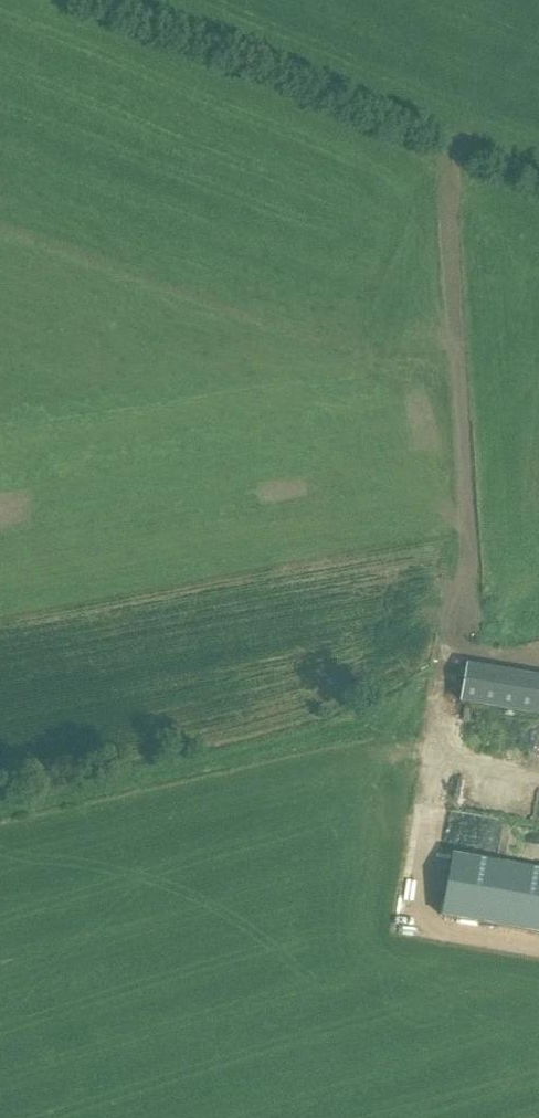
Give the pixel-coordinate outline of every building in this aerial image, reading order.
[(498,670),(467,664),(460,703),(493,709),(538,717),(538,677),(498,670)] [(478,921),(538,932),(538,862),(489,853),(478,921)]
